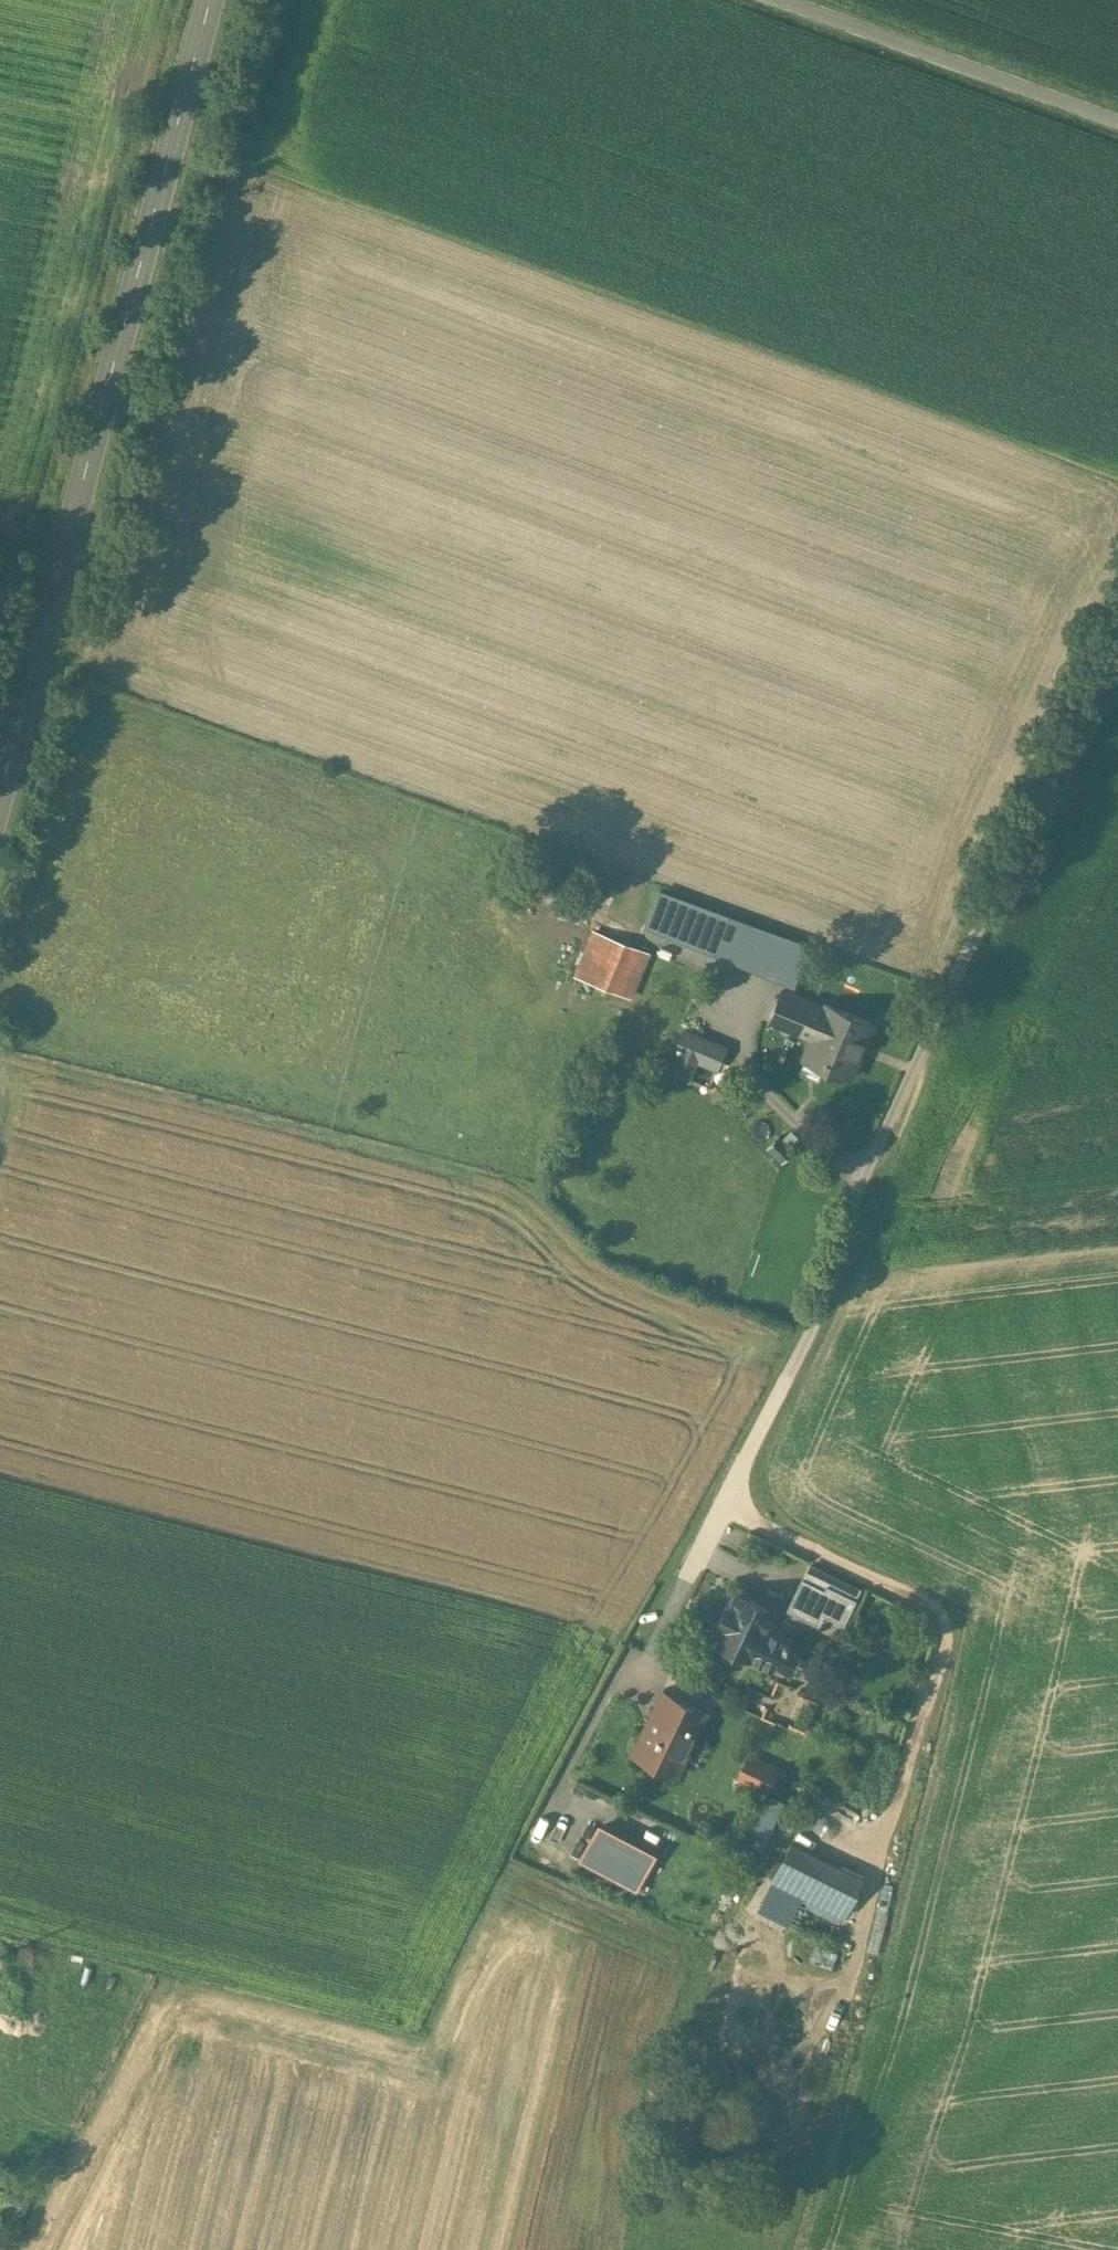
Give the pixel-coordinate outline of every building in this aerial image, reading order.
[(729,917),(660,891),(646,924),(715,952),(729,917)] [(811,946),(729,917),(715,952),(769,974),(769,972),(781,944),(807,955),(811,946)] [(649,952),(594,930),(576,974),(630,995),(649,952)] [(807,955),(781,944),(769,972),(796,983),(807,955)] [(825,1007),(782,989),(770,1018),(813,1036),(804,1057),(849,1076),(872,1022),(827,1003),(825,1007)] [(725,1048),(683,1030),(676,1048),(682,1051),(673,1071),(688,1077),(696,1057),(718,1066),(725,1048)] [(779,1135),(768,1147),(782,1161),(793,1149),(779,1135)] [(825,1588),(802,1577),(795,1593),(826,1608),(824,1613),(844,1623),(856,1598),(827,1584),(825,1588)] [(773,1609),(757,1601),(757,1600),(738,1591),(731,1605),(727,1604),(719,1621),(723,1622),(715,1639),(751,1656),(752,1655),(776,1666),(789,1637),(765,1626),(773,1609)] [(826,1608),(795,1593),(787,1608),(819,1624),(824,1613),(826,1608)] [(707,1710),(663,1689),(633,1752),(677,1774),(707,1710)] [(777,1769),(749,1755),(739,1775),(768,1789),(777,1769)] [(650,1858),(598,1829),(581,1860),(633,1889),(650,1858)] [(851,1873),(792,1843),(774,1878),(809,1896),(810,1895),(834,1907),(851,1873)]
